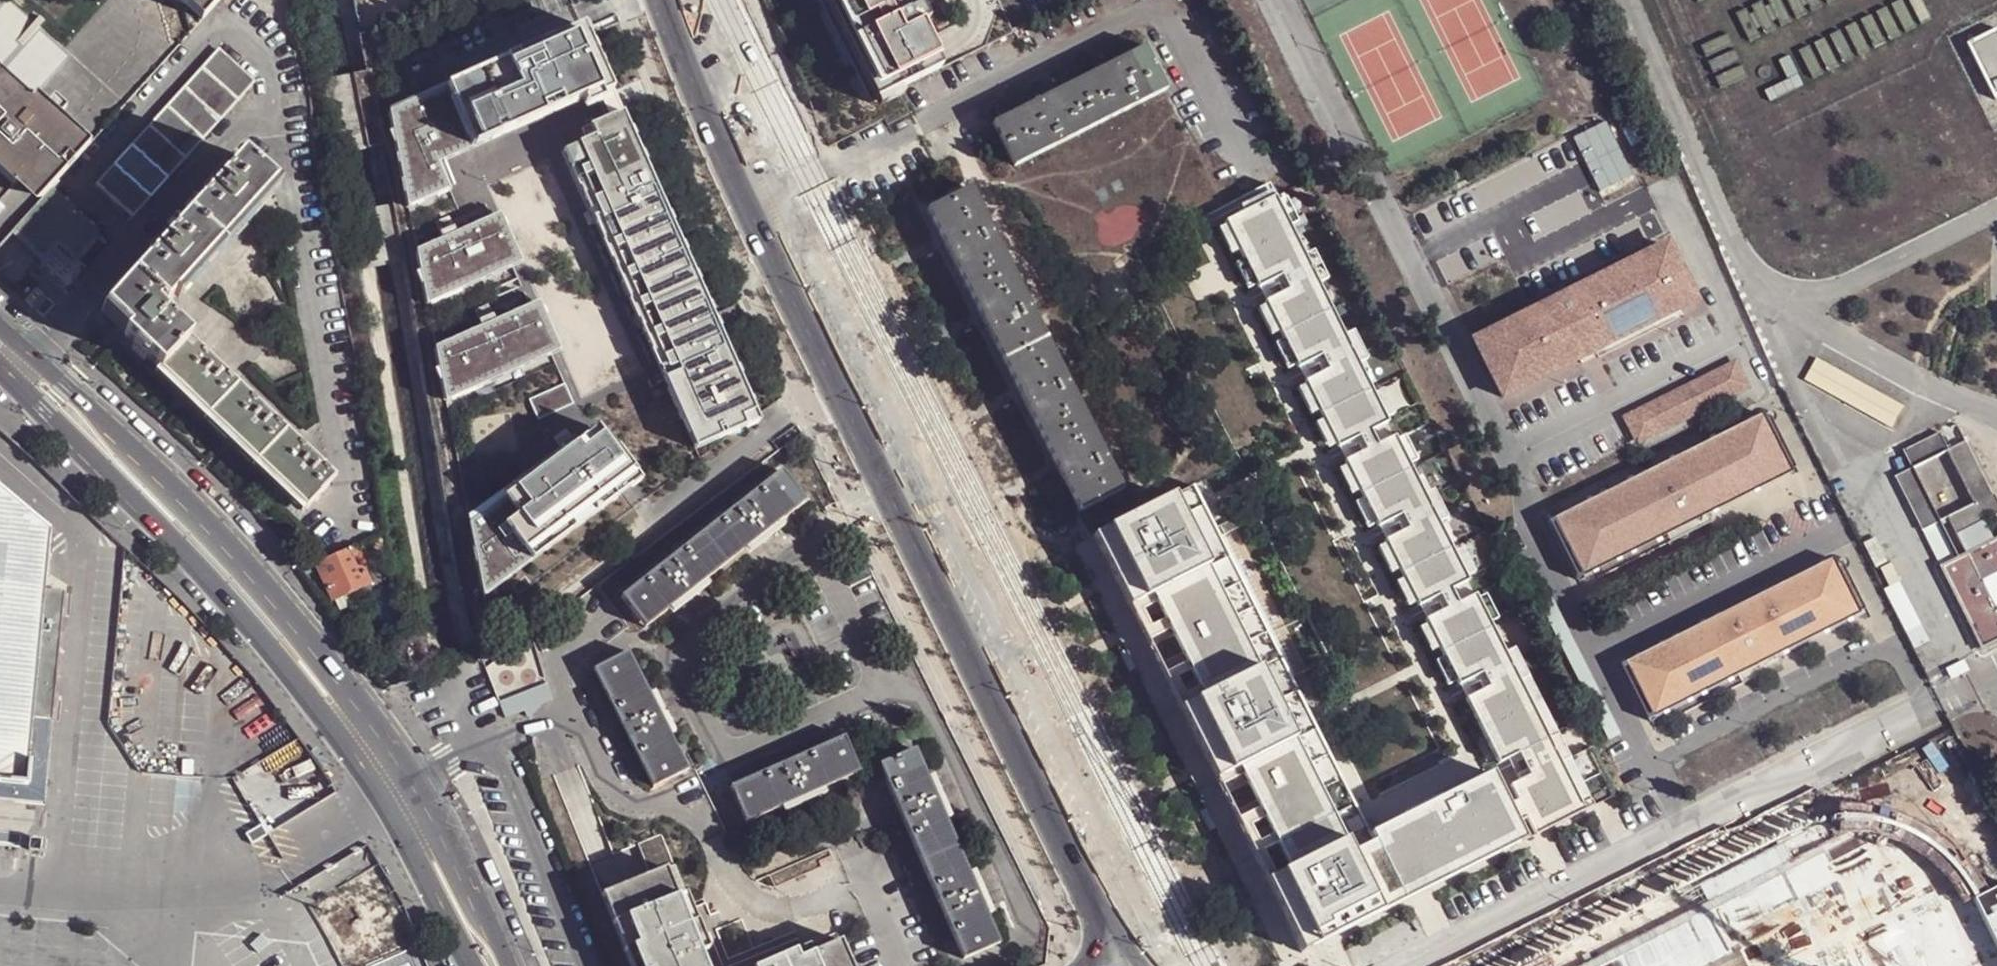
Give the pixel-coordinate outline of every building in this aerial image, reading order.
[(202,20),(220,0),(181,0),(202,20)] [(877,101),(888,95),(840,0),(827,0),(877,101)] [(888,95),(943,68),(922,27),(929,23),(921,8),(910,14),(904,2),(908,0),(840,0),(888,95)] [(581,21),(393,113),(410,206),(451,191),(447,161),(597,94),(611,88),(581,21)] [(1964,51),(1992,105),(1996,102),(1996,37),(1996,34),(1964,51)] [(993,122),(1014,167),(1167,89),(1144,46),(1075,81),(993,122)] [(219,48),(98,182),(133,214),(254,80),(219,48)] [(0,157),(11,167),(22,177),(43,196),(91,144),(36,94),(31,99),(0,71),(0,158),(0,157)] [(611,88),(597,94),(606,116),(619,108),(611,88)] [(759,423),(619,108),(606,116),(594,123),(600,136),(572,148),(679,395),(672,398),(695,449),(745,427),(746,429),(759,423)] [(1607,123),(1573,139),(1599,196),(1633,181),(1607,123)] [(565,151),(672,398),(679,395),(572,148),(565,151)] [(187,216),(219,244),(272,184),(243,156),(240,157),(217,181),(209,190),(187,216)] [(0,157),(0,158),(0,173),(14,185),(22,177),(11,167),(0,157)] [(205,187),(209,190),(217,181),(213,178),(205,187)] [(219,244),(223,248),(277,188),(272,184),(219,244)] [(99,228),(53,186),(16,229),(45,253),(59,237),(78,254),(99,228)] [(970,187),(927,209),(957,269),(995,345),(1035,425),(1078,512),(1121,489),(970,187)] [(1275,199),(1225,223),(1258,289),(1308,265),(1275,199)] [(511,210),(419,249),(427,304),(521,264),(511,210)] [(133,275),(160,301),(164,304),(173,294),(219,244),(187,216),(164,242),(156,250),(133,275)] [(152,246),(156,250),(164,242),(159,238),(152,246)] [(1700,299),(1668,242),(1463,337),(1496,403),(1700,299)] [(219,244),(173,294),(177,297),(223,248),(219,244)] [(160,301),(133,275),(105,307),(127,330),(124,333),(136,344),(148,356),(160,367),(189,337),(157,305),(160,301)] [(1315,279),(1265,303),(1298,369),(1347,345),(1315,279)] [(540,302),(437,346),(446,401),(551,355),(540,302)] [(127,330),(105,307),(101,311),(124,333),(127,330)] [(160,367),(208,414),(237,383),(189,337),(160,367)] [(148,356),(136,344),(131,348),(144,360),(148,356)] [(1354,358),(1304,382),(1337,448),(1387,424),(1354,358)] [(1735,359),(1622,414),(1637,443),(1750,389),(1735,359)] [(1816,362),(1804,382),(1855,410),(1855,409),(1878,422),(1882,414),(1896,421),(1902,410),(1816,362)] [(205,418),(208,414),(160,367),(155,371),(205,418)] [(208,414),(258,459),(286,428),(237,383),(208,414)] [(1789,464),(1760,407),(1559,512),(1587,569),(1789,464)] [(253,464),(258,459),(208,414),(205,418),(253,464)] [(286,428),(258,459),(306,506),(330,480),(328,468),(286,428)] [(597,429),(470,525),(483,595),(630,486),(632,488),(640,481),(615,450),(616,449),(597,429)] [(1914,469),(1950,451),(1941,433),(1905,450),(1914,469)] [(1394,438),(1344,462),(1377,528),(1426,504),(1394,438)] [(1968,555),(1958,535),(1996,516),(1996,500),(1967,441),(1950,451),(1975,503),(1941,520),(1959,559),(1968,555)] [(306,506),(258,459),(253,464),(302,510),(306,506)] [(1941,520),(1914,469),(1897,477),(1923,530),(1941,520)] [(649,644),(812,515),(778,472),(615,601),(649,644)] [(44,803),(52,717),(56,717),(67,591),(49,589),(55,528),(0,484),(0,798),(44,803)] [(1192,488),(1095,536),(1145,638),(1142,640),(1193,743),(1196,741),(1234,817),(1230,819),(1297,953),(1398,902),(1192,488)] [(1433,518),(1383,542),(1416,608),(1466,584),(1433,518)] [(1968,555),(1959,559),(1941,568),(1970,627),(1980,618),(1990,639),(1996,634),(1996,607),(1983,581),(1996,575),(1996,540),(1968,555)] [(353,547),(317,563),(333,598),(335,598),(357,588),(369,581),(353,547)] [(1863,608),(1834,552),(1630,658),(1658,713),(1863,608)] [(1891,565),(1880,571),(1889,590),(1901,584),(1891,565)] [(358,593),(357,588),(335,598),(339,609),(345,606),(355,600),(354,595),(358,593)] [(1473,597),(1423,621),(1456,687),(1506,663),(1473,597)] [(1984,651),(1990,639),(1980,618),(1970,627),(1984,651)] [(1984,651),(1996,644),(1996,634),(1990,639),(1984,651)] [(652,785),(686,768),(627,650),(592,668),(652,785)] [(326,793),(319,793),(256,656),(216,656),(227,679),(199,691),(193,691),(200,706),(200,724),(183,724),(184,774),(198,774),(202,773),(243,772),(243,769),(264,816),(277,816),(326,793)] [(1951,670),(1954,677),(1962,673),(1959,666),(1951,670)] [(1513,678),(1462,702),(1496,768),(1545,744),(1513,678)] [(746,806),(863,770),(850,729),(733,764),(746,806)] [(874,753),(958,949),(1005,929),(921,733),(874,753)] [(1556,762),(1507,787),(1531,835),(1580,811),(1556,762)] [(1501,776),(1380,838),(1410,897),(1531,835),(1507,787),(1501,776)] [(256,841),(269,831),(265,824),(252,832),(256,841)] [(608,889),(640,965),(708,965),(700,948),(707,945),(696,918),(688,921),(665,865),(608,889)] [(600,893),(631,965),(640,965),(608,889),(600,893)] [(842,937),(787,960),(783,952),(755,964),(756,965),(854,965),(842,937)]
